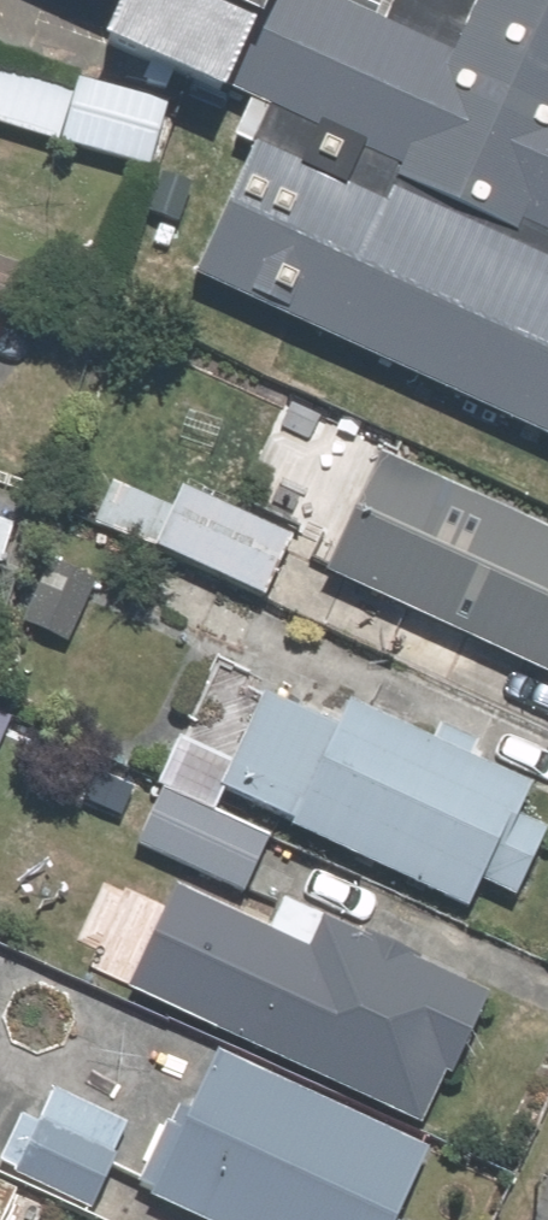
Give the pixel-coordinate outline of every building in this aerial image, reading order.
[(82,29),(181,73),(213,88),(215,85),(254,0),(95,0),(82,29)] [(181,274),(547,443),(547,0),(374,0),(367,15),(334,0),(254,0),(215,85),(235,95),(215,137),(240,148),(181,274)] [(547,680),(547,541),(363,456),(310,572),(547,680)] [(289,535),(109,462),(84,524),(143,548),(117,612),(220,654),(243,597),(260,604),(289,535)] [(166,735),(120,846),(240,896),(269,829),(483,919),(537,790),(330,703),(318,732),(248,703),(224,759),(166,735)] [(314,918),(181,958),(155,1012),(401,1129),(437,1052),(448,1057),(477,996),(314,918)] [(203,1050),(134,1199),(180,1219),(385,1219),(418,1149),(203,1050)] [(0,1151),(0,1160),(83,1197),(115,1126),(29,1087),(0,1151)]
